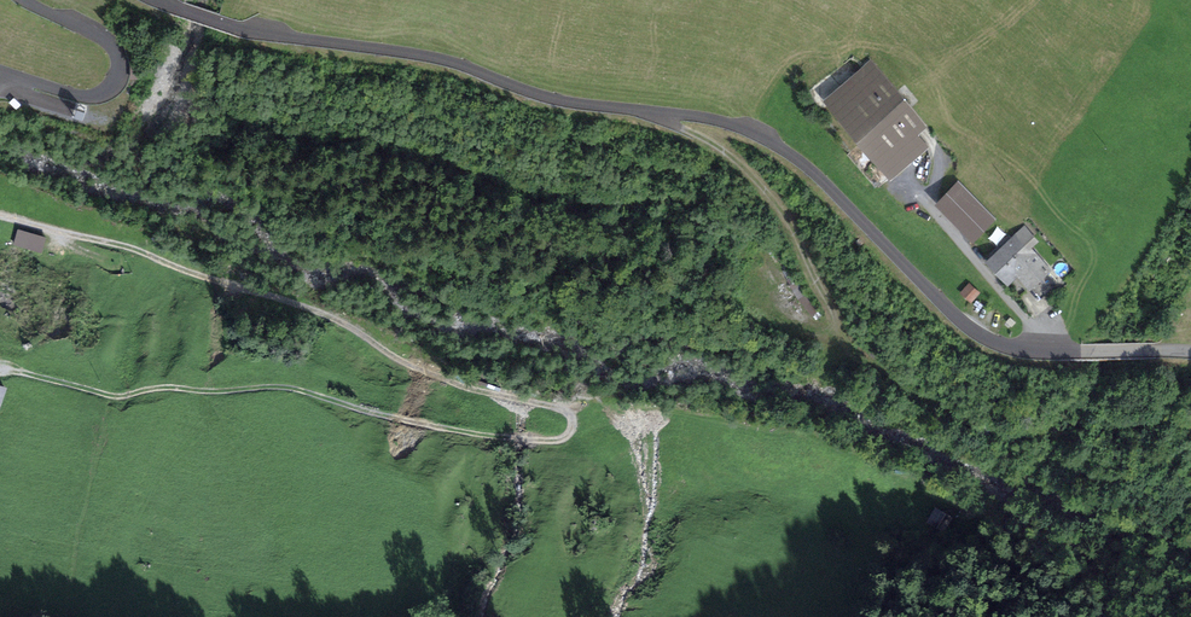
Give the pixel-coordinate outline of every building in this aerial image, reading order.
[(938,143),(879,65),(827,104),(886,182),(938,143)] [(82,121),(86,107),(77,104),(73,117),(82,121)] [(983,213),(962,190),(944,206),(965,229),(983,213)] [(46,237),(17,230),(13,244),(42,251),(46,237)] [(1034,241),(1025,231),(988,262),(1006,283),(1016,274),(1030,291),(1050,274),(1027,247),(1034,241)] [(933,506),(923,524),(938,532),(947,514),(933,506)]
